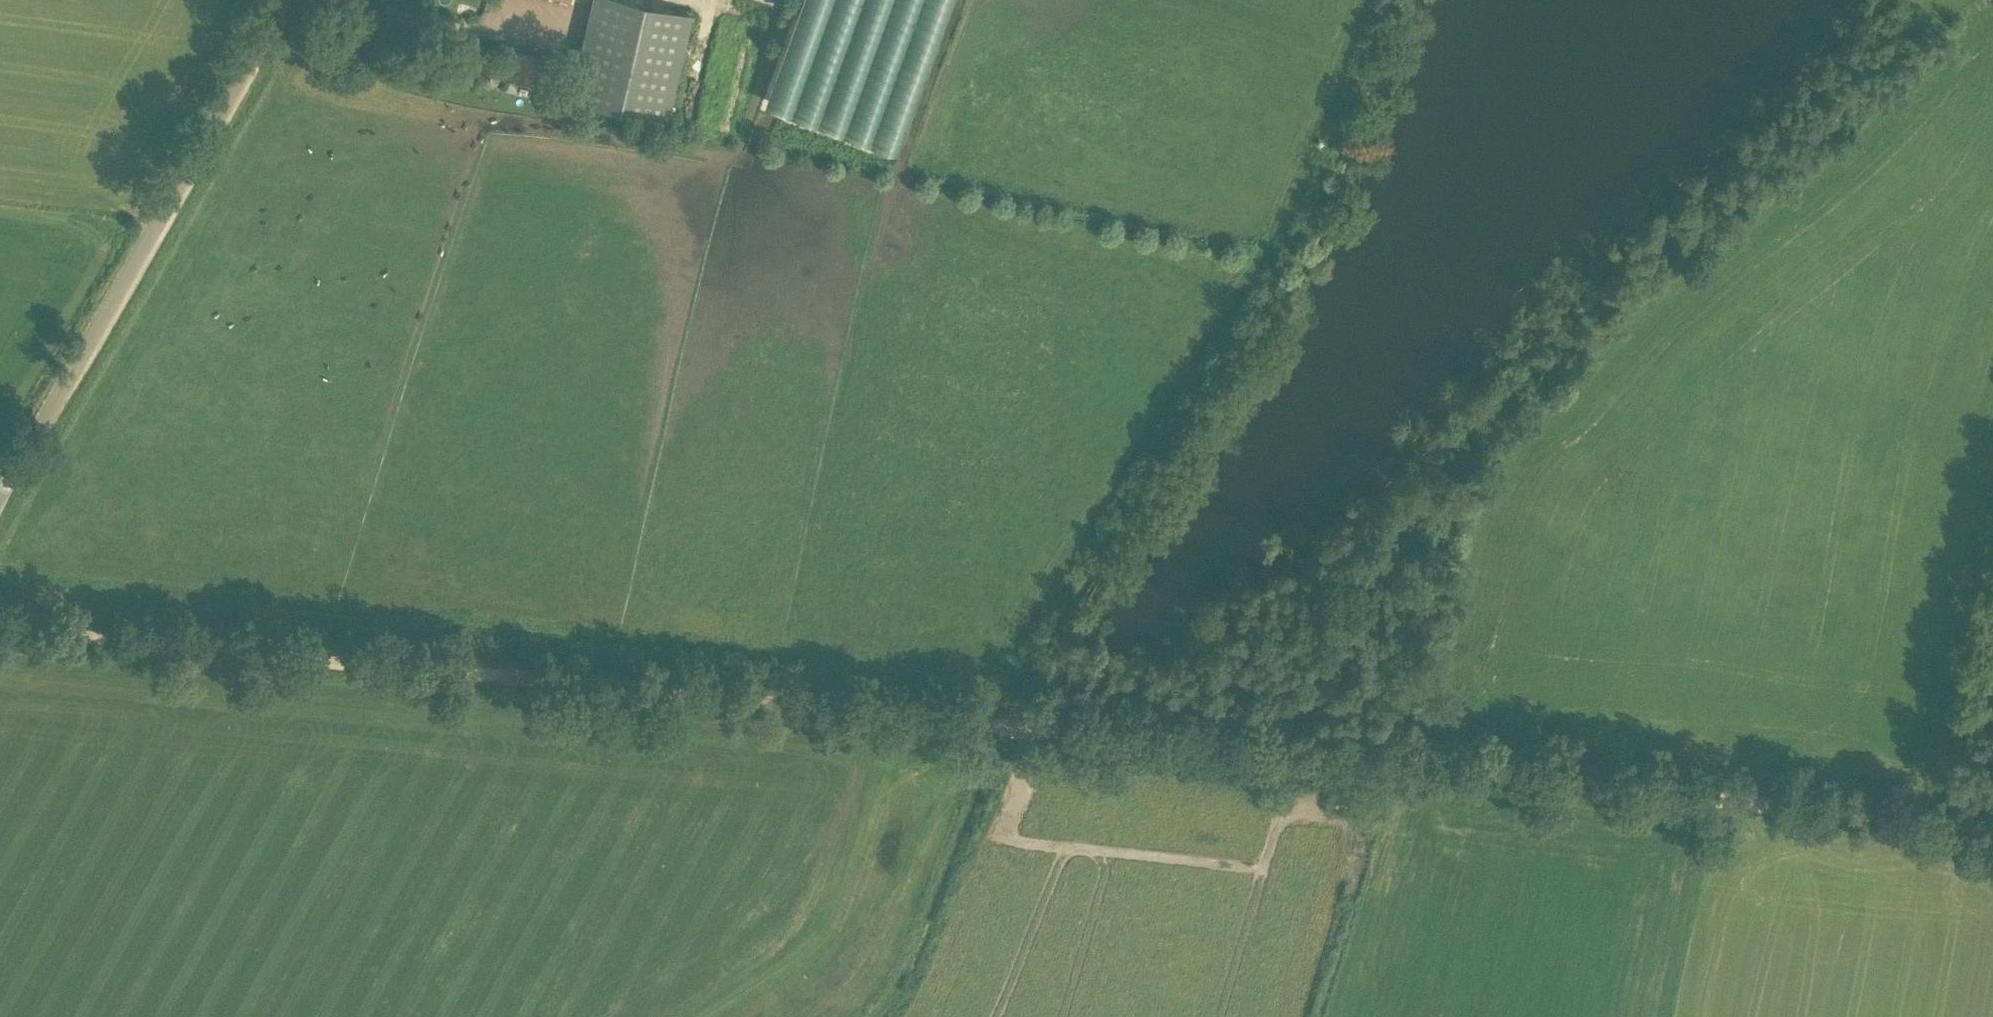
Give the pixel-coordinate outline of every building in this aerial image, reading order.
[(693,12),(638,0),(592,0),(569,98),(668,121),(693,12)] [(796,39),(773,96),(794,104),(817,47),(796,39)] [(562,91),(565,65),(517,59),(514,85),(562,91)]
